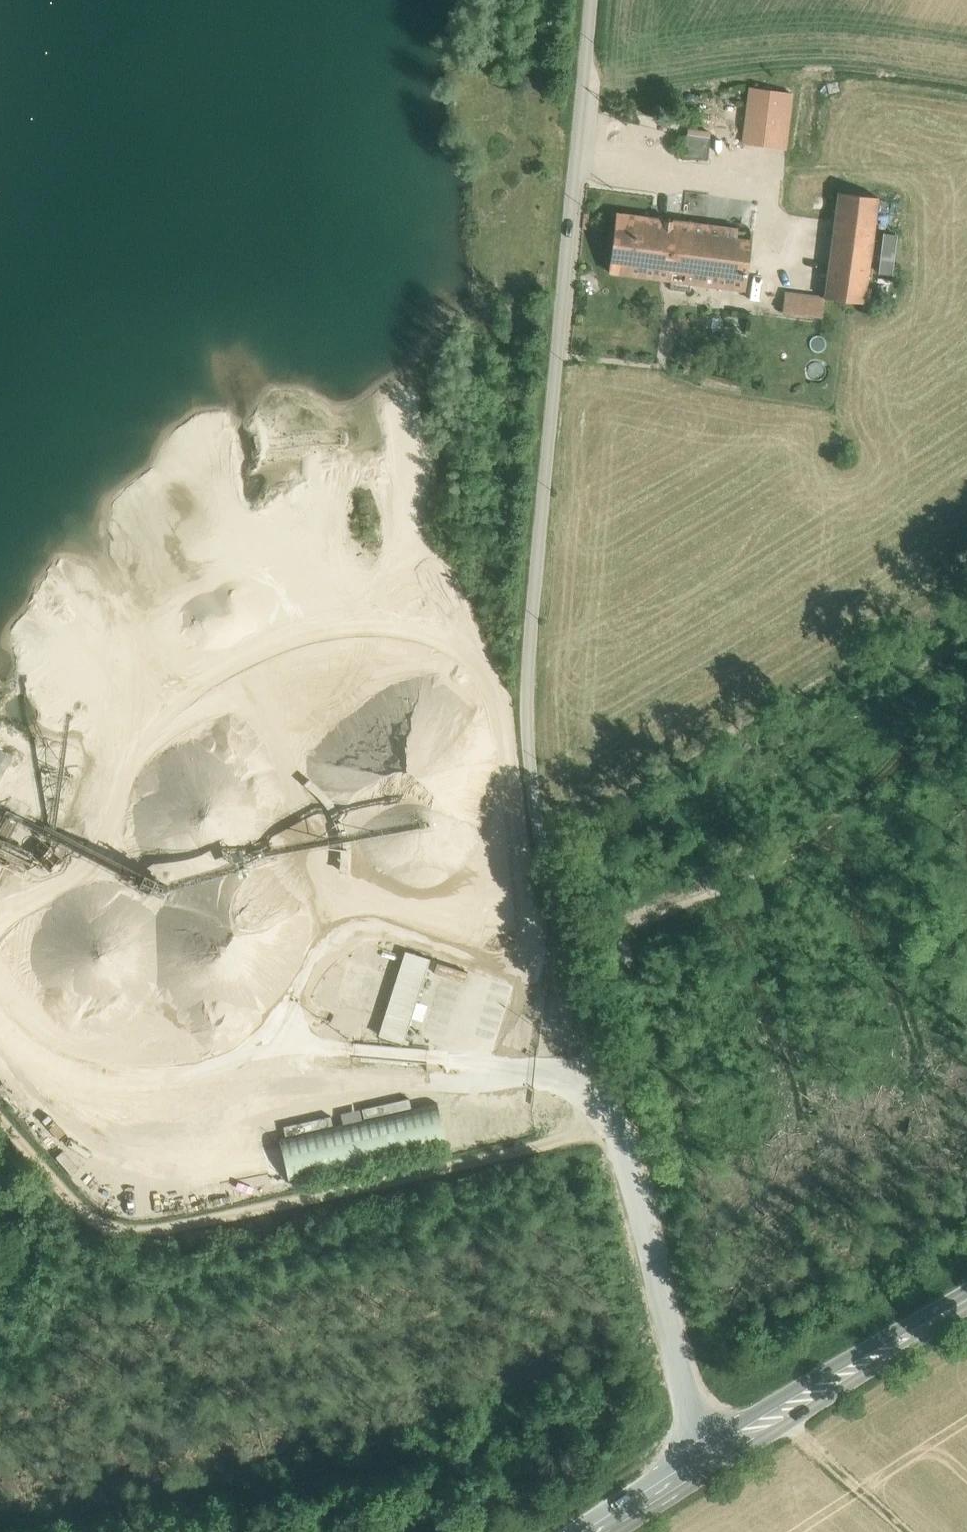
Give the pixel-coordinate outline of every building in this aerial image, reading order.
[(791,93),(750,87),(743,143),(784,149),(791,93)] [(710,137),(687,134),(684,157),(707,160),(710,137)] [(878,197),(839,192),(824,297),(824,298),(864,303),(878,197)] [(678,222),(616,214),(609,271),(670,279),(678,222)] [(752,232),(695,225),(695,224),(678,222),(670,279),(671,279),(745,288),(752,232)] [(877,230),(871,270),(886,273),(892,232),(877,230)] [(824,297),(785,292),(782,312),(822,317),(824,298),(824,297)] [(0,817),(0,821),(24,832),(27,823),(31,815),(6,804),(0,817)] [(430,959),(407,951),(380,1035),(403,1043),(430,959)] [(458,976),(460,969),(432,962),(430,969),(458,976)] [(354,1118),(408,1105),(406,1095),(351,1108),(354,1118)] [(437,1102),(279,1138),(289,1181),(447,1145),(437,1102)]
